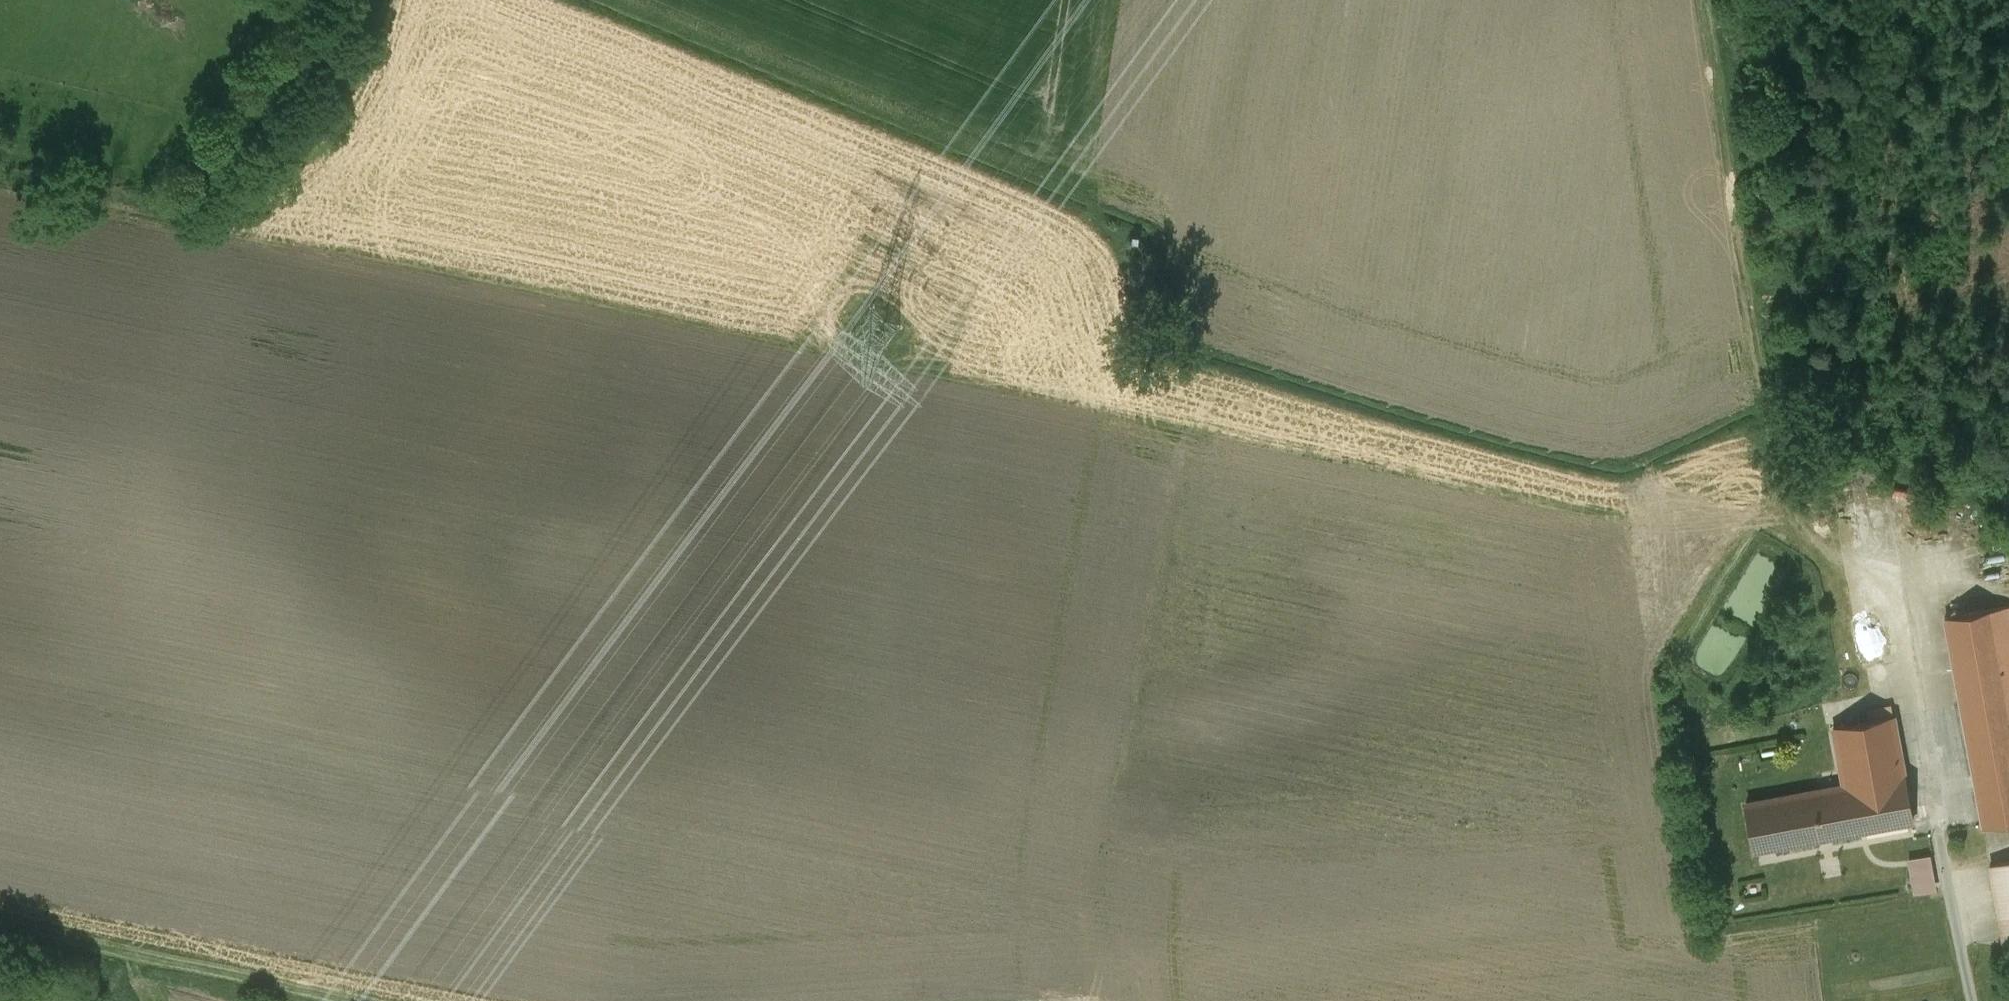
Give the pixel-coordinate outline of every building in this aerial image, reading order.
[(1838,496),(1853,590),(1900,583),(1889,516),(1879,517),(1874,490),(1838,496)] [(1945,617),(1983,825),(2008,820),(2008,606),(1945,617)] [(1893,716),(1833,727),(1843,778),(1840,779),(1841,782),(1844,782),(1844,784),(1786,795),(1794,842),(1913,821),(1893,716)] [(1786,795),(1746,802),(1755,850),(1794,842),(1786,795)] [(1926,856),(1907,859),(1913,892),(1932,888),(1926,856)] [(1990,864),(2005,945),(2008,944),(2008,861),(1990,864)]
